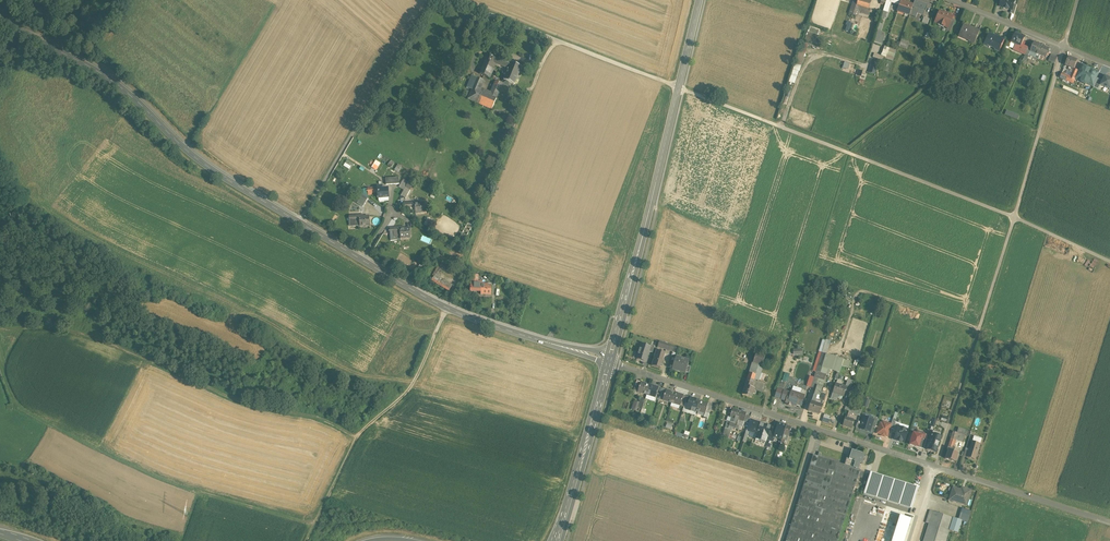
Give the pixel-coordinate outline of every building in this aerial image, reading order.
[(851,10),(849,14),(857,16),(859,12),(854,11),(856,5),(858,0),(854,0),(851,10)] [(856,5),(868,9),(870,3),(870,2),(866,1),(863,0),(858,0),(856,5)] [(916,0),(915,0),(913,5),(910,15),(916,17),(917,13),(919,9),(924,11),(925,11),(928,5),(916,0)] [(1000,6),(1004,7),(1004,8),(1008,9),(1012,10),(1014,4),(1015,0),(1002,0),(1000,6)] [(913,5),(901,1),(901,2),(898,11),(910,15),(913,5)] [(868,9),(856,5),(854,11),(859,12),(866,15),(868,9)] [(946,15),(939,12),(937,16),(938,17),(936,21),(945,25),(944,26),(947,28),(948,28),(950,22),(949,22),(951,18),(951,17),(950,17),(950,16),(946,14),(946,15)] [(955,20),(951,18),(949,22),(950,22),(948,28),(947,28),(946,31),(950,32),(955,20)] [(979,31),(971,27),(970,28),(963,25),(959,35),(970,39),(969,41),(974,43),(979,31)] [(818,38),(820,29),(810,26),(805,41),(819,46),(821,39),(818,38)] [(882,32),(877,30),(873,43),(881,46),(885,36),(882,35),(882,32)] [(995,36),(988,33),(984,43),(995,47),(994,49),(999,52),(1005,39),(996,36),(995,36)] [(1025,38),(1015,34),(1012,41),(1012,42),(1012,43),(1016,44),(1021,47),(1023,42),(1025,38)] [(909,43),(901,40),(899,46),(906,49),(909,43)] [(1021,47),(1016,44),(1014,49),(1013,50),(1025,55),(1028,48),(1024,46),(1025,43),(1023,42),(1021,47)] [(1045,46),(1034,42),(1032,49),(1031,51),(1041,56),(1041,55),(1044,47),(1045,46)] [(796,84),(808,45),(804,44),(792,82),(796,84)] [(892,61),(896,51),(885,46),(881,55),(874,53),(873,57),(882,61),(883,61),(884,59),(892,61)] [(1048,48),(1044,47),(1041,55),(1046,57),(1047,55),(1050,54),(1048,48)] [(1025,55),(1023,60),(1027,62),(1029,57),(1029,55),(1031,51),(1032,49),(1028,48),(1025,55)] [(1041,56),(1031,51),(1029,55),(1031,56),(1039,59),(1041,56)] [(522,67),(489,54),(486,60),(495,63),(496,64),(502,67),(509,69),(506,75),(504,80),(511,83),(515,85),(522,67)] [(1051,55),(1049,61),(1055,64),(1058,57),(1051,55)] [(1078,61),(1069,57),(1065,65),(1074,69),(1078,61)] [(486,60),(480,75),(489,78),(495,63),(486,60)] [(869,72),(875,73),(877,62),(872,61),(869,72)] [(1088,68),(1085,67),(1084,68),(1082,72),(1079,78),(1080,80),(1091,85),(1094,78),(1095,74),(1095,72),(1093,71),(1091,72),(1091,73),(1087,71),(1088,69),(1088,68)] [(465,72),(457,68),(453,75),(462,79),(465,72)] [(1074,69),(1070,77),(1075,79),(1075,78),(1078,71),(1074,69)] [(1070,77),(1062,74),(1060,78),(1073,84),(1075,79),(1070,77)] [(472,76),(467,88),(472,90),(477,78),(472,76)] [(1105,76),(1101,86),(1109,89),(1109,79),(1105,76)] [(490,96),(478,91),(482,80),(477,78),(472,90),(468,100),(492,109),(497,99),(490,96)] [(1103,81),(1097,78),(1093,87),(1099,90),(1103,81)] [(503,84),(496,81),(493,89),(500,91),(503,84)] [(500,91),(493,89),(490,96),(497,99),(500,91)] [(1019,116),(1007,111),(1005,115),(1017,120),(1019,116)] [(349,169),(353,163),(347,159),(344,165),(349,169)] [(408,182),(403,180),(399,187),(404,190),(405,187),(408,182)] [(410,190),(405,187),(404,190),(401,195),(405,198),(410,190)] [(384,189),(382,189),(381,188),(378,188),(378,193),(378,199),(379,199),(384,198),(389,198),(388,189),(384,189)] [(357,203),(363,207),(367,200),(361,196),(357,203)] [(418,203),(415,203),(415,208),(416,213),(425,212),(425,203),(418,204),(418,203)] [(359,216),(349,217),(350,226),(360,225),(359,216)] [(369,217),(363,217),(363,216),(359,216),(360,225),(360,226),(370,225),(369,217)] [(400,228),(390,228),(390,241),(394,240),(394,237),(400,236),(400,228)] [(410,228),(403,229),(403,228),(400,228),(400,236),(401,238),(411,237),(410,228)] [(451,286),(434,276),(432,281),(449,291),(451,286)] [(477,282),(471,282),(471,290),(481,290),(482,284),(485,284),(485,282),(477,282)] [(485,286),(485,284),(482,284),(481,290),(481,293),(481,294),(491,294),(491,286),(485,286)] [(674,346),(659,342),(658,346),(666,349),(666,350),(672,352),(674,346)] [(650,347),(641,344),(637,359),(645,361),(649,352),(650,347)] [(665,353),(657,350),(652,366),(660,368),(665,353)] [(765,356),(756,353),(753,363),(762,366),(762,365),(765,356)] [(837,372),(839,373),(842,366),(843,360),(822,353),(818,366),(837,372)] [(689,361),(676,356),(672,369),(677,370),(678,369),(685,372),(685,373),(685,372),(687,366),(689,361)] [(762,366),(753,363),(749,373),(755,375),(759,376),(763,366),(762,365),(762,366)] [(826,375),(816,371),(814,377),(819,379),(824,381),(826,375)] [(755,375),(749,373),(745,386),(751,387),(754,379),(755,375)] [(819,379),(814,377),(811,387),(816,389),(817,385),(817,383),(818,383),(819,379)] [(646,383),(641,382),(639,387),(638,388),(637,392),(646,395),(649,386),(646,385),(646,383)] [(845,387),(835,383),(833,392),(839,395),(844,396),(846,390),(847,387),(845,387)] [(822,387),(817,385),(816,389),(812,398),(811,402),(822,405),(823,402),(818,400),(822,387)] [(652,387),(649,386),(646,395),(655,398),(656,394),(657,392),(656,392),(658,387),(653,386),(652,387)] [(751,387),(745,386),(742,395),(751,398),(753,394),(755,394),(756,391),(754,391),(754,389),(751,387)] [(784,391),(778,389),(775,397),(781,399),(784,391)] [(671,391),(666,390),(664,395),(662,400),(671,403),(674,394),(670,393),(671,391)] [(791,393),(784,391),(781,399),(786,401),(786,403),(796,406),(796,404),(801,405),(804,397),(799,395),(799,394),(791,391),(791,393)] [(837,401),(839,395),(833,392),(830,399),(837,401)] [(678,394),(677,395),(674,394),(671,403),(680,405),(682,400),(681,400),(683,395),(678,394)] [(641,397),(640,402),(635,400),(632,409),(642,412),(646,399),(641,397)] [(700,400),(690,397),(688,404),(686,409),(696,412),(696,411),(699,402),(700,400)] [(702,401),(702,403),(699,402),(696,411),(705,413),(705,414),(707,409),(706,408),(708,403),(702,401)] [(822,405),(811,402),(808,411),(819,414),(822,405)] [(712,404),(708,403),(706,408),(707,409),(705,414),(705,413),(703,418),(707,420),(712,404)] [(732,408),(732,410),(729,410),(728,413),(731,414),(729,417),(731,417),(735,419),(737,410),(732,408)] [(823,421),(829,423),(831,416),(825,414),(823,421)] [(849,418),(845,417),(843,425),(851,428),(854,420),(849,418)] [(862,422),(860,429),(869,432),(871,427),(873,420),(864,417),(862,422)] [(757,434),(760,423),(753,421),(749,432),(757,434)] [(891,424),(885,422),(884,425),(880,423),(877,433),(887,436),(890,428),(891,424)] [(770,426),(760,423),(757,434),(761,436),(763,436),(763,435),(767,436),(769,432),(770,426)] [(786,426),(779,423),(775,434),(774,437),(775,437),(782,439),(786,426)] [(792,427),(786,426),(782,438),(788,440),(790,433),(793,434),(794,430),(791,429),(792,427)] [(898,427),(896,434),(894,440),(904,443),(908,430),(898,427)] [(950,432),(945,447),(947,448),(948,447),(952,449),(955,440),(957,433),(953,432),(952,432),(950,432)] [(917,434),(913,433),(910,445),(918,447),(921,438),(922,436),(917,434)] [(964,435),(957,433),(955,440),(962,442),(964,435)] [(941,437),(932,434),(930,440),(927,450),(936,453),(941,437)] [(923,438),(921,438),(918,447),(923,449),(926,439),(923,438)] [(972,441),(969,451),(967,457),(974,460),(976,454),(977,455),(980,444),(972,441)] [(865,454),(852,450),(849,460),(860,463),(862,464),(865,454)] [(952,451),(948,450),(947,453),(945,453),(944,457),(945,458),(945,459),(955,462),(958,453),(953,452),(952,451)] [(813,455),(791,525),(838,540),(858,477),(860,471),(860,470),(858,469),(847,466),(820,457),(817,457),(813,455)] [(860,463),(849,460),(847,466),(858,469),(860,463)] [(918,488),(870,473),(864,494),(912,509),(918,488)] [(964,491),(953,487),(949,500),(966,505),(971,490),(965,488),(964,491)] [(958,520),(961,521),(966,522),(970,511),(962,509),(958,520)] [(929,510),(925,523),(928,524),(923,540),(946,540),(949,530),(953,518),(929,510)] [(911,519),(900,515),(891,540),(904,540),(911,519)] [(958,520),(953,518),(949,530),(958,533),(961,521),(958,520)] [(791,525),(786,540),(838,540),(791,525)]
